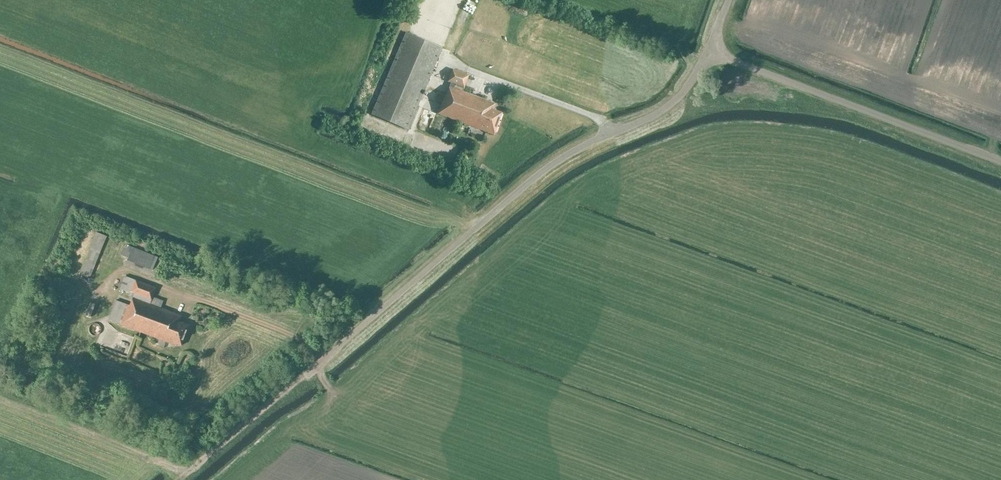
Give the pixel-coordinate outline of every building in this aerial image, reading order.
[(407,130),(441,48),(405,33),(371,114),(407,130)] [(493,135),(501,113),(492,109),(494,104),(462,91),(463,88),(464,88),(468,75),(452,69),(447,81),(450,83),(449,87),(446,94),(445,94),(438,114),(493,135)] [(430,132),(437,113),(423,108),(416,127),(430,132)] [(91,277),(105,238),(95,235),(81,273),(91,277)] [(127,260),(152,270),(158,257),(127,244),(122,255),(128,258),(127,260)] [(181,346),(189,325),(180,322),(182,316),(160,308),(163,301),(153,297),(156,288),(124,276),(120,289),(131,293),(130,295),(133,296),(130,305),(115,300),(108,320),(176,345),(177,344),(181,346)] [(96,324),(94,324),(93,324),(92,324),(92,325),(91,325),(90,326),(90,327),(89,328),(89,329),(89,330),(89,331),(90,332),(90,333),(91,334),(92,334),(92,335),(93,335),(94,335),(95,336),(96,336),(97,335),(98,335),(99,334),(100,333),(101,332),(101,331),(101,330),(101,329),(101,328),(101,327),(100,326),(99,325),(98,324),(97,324),(96,324)]
